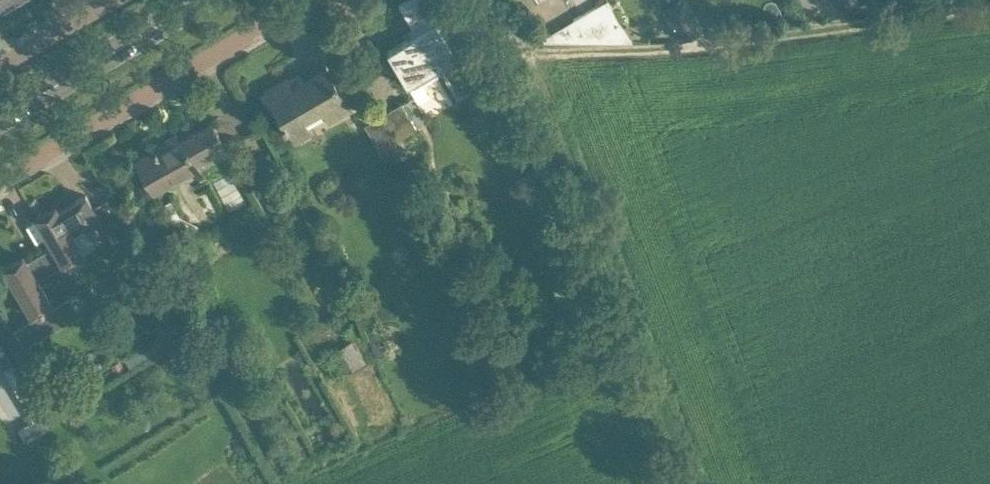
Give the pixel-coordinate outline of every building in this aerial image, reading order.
[(441,66),(446,75),(458,96),(485,80),(489,87),(490,86),(467,46),(470,44),(469,43),(453,52),(445,38),(448,36),(427,0),(407,0),(399,4),(416,34),(388,51),(407,85),(441,66)] [(632,41),(610,0),(606,0),(569,20),(580,41),(632,41)] [(667,17),(680,39),(703,31),(688,5),(667,17)] [(287,76),(266,89),(285,122),(283,123),(285,127),(287,126),(288,127),(290,126),(303,118),(304,119),(305,118),(322,108),(330,121),(351,109),(344,98),(345,98),(326,66),(325,66),(325,67),(303,80),(293,86),(288,78),(287,76)] [(401,102),(382,114),(395,140),(416,127),(401,102)] [(382,114),(365,124),(385,158),(400,150),(394,140),(395,140),(382,114)] [(159,143),(132,159),(168,221),(203,201),(196,189),(206,183),(226,216),(252,201),(243,187),(279,165),(268,144),(238,162),(211,116),(207,119),(205,117),(160,144),(159,143)] [(49,209),(36,217),(52,245),(63,264),(64,266),(78,258),(87,253),(77,236),(74,238),(70,231),(97,214),(94,209),(86,194),(58,210),(56,206),(55,205),(53,206),(49,209)] [(23,255),(21,256),(4,267),(34,318),(14,329),(25,348),(90,309),(79,291),(53,306),(52,304),(37,279),(63,264),(52,245),(26,260),(23,255)] [(125,356),(130,364),(165,344),(160,336),(125,356)] [(354,339),(330,351),(342,375),(366,364),(354,339)] [(120,361),(110,367),(114,374),(124,367),(120,361)] [(63,384),(52,391),(60,405),(71,399),(63,384)]
